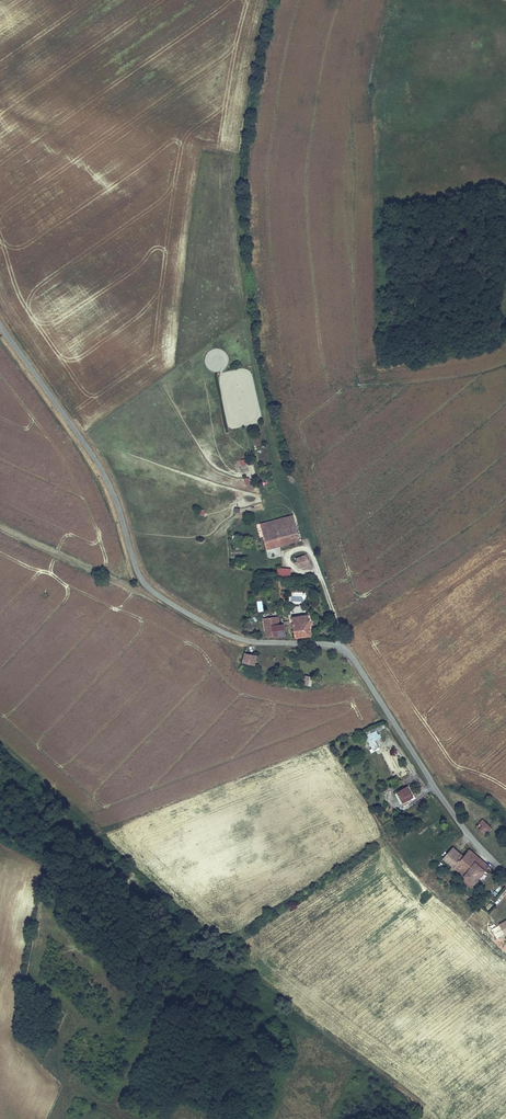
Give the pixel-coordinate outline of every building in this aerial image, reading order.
[(272,524),(295,519),(293,514),(271,520),(272,524)] [(274,529),(296,524),(295,519),(272,524),(274,529)] [(271,520),(266,522),(270,549),(278,546),(274,529),(272,524),(271,520)] [(267,549),(270,549),(266,522),(260,523),(267,549)] [(274,529),(278,546),(301,540),(296,524),(274,529)] [(307,553),(296,557),(301,569),(311,564),(307,553)] [(291,568),(278,567),(277,575),(291,577),(291,568)] [(309,614),(292,616),(295,638),(312,636),(310,619),(309,620),(309,614)] [(266,637),(286,634),(284,623),(279,624),(278,616),(263,618),(266,637)] [(243,658),(256,661),(257,655),(244,652),(243,658)] [(306,685),(311,686),(312,679),(313,676),(306,674),(305,677),(303,684),(306,685)] [(373,752),(380,748),(375,740),(380,738),(376,730),(365,736),(373,752)] [(375,769),(381,779),(388,775),(382,765),(375,769)] [(408,785),(396,791),(403,803),(414,797),(408,785)] [(481,830),(488,823),(483,819),(477,825),(481,830)] [(493,828),(488,823),(481,830),(485,835),(493,828)] [(452,860),(456,863),(464,855),(454,846),(443,858),(449,864),(452,860)] [(470,849),(464,855),(456,863),(459,865),(456,870),(464,876),(461,880),(472,888),(490,865),(480,857),(474,864),(468,859),(474,852),(470,849)] [(474,852),(468,859),(474,864),(480,857),(474,852)]
